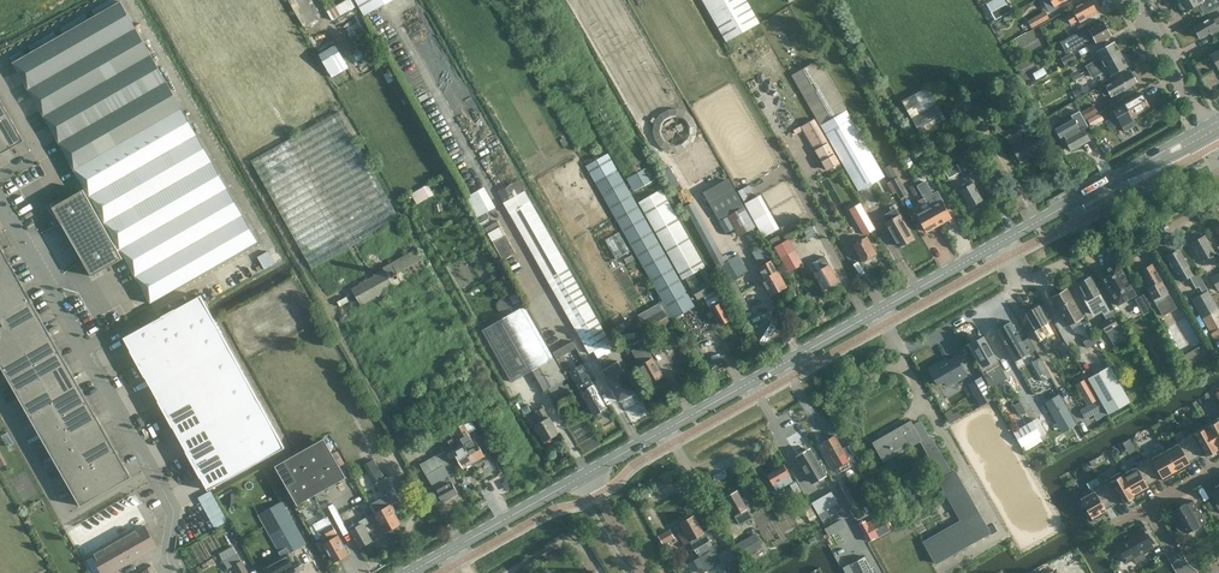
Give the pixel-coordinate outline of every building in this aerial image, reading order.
[(303,26),(317,18),(307,0),(289,0),(303,26)] [(333,20),(354,7),(350,0),(346,0),(327,11),(333,20)] [(392,0),(355,0),(364,16),(387,3),(392,0)] [(746,0),(703,0),(726,42),(759,23),(746,0)] [(986,3),(995,20),(1011,11),(1005,0),(992,0),(986,3)] [(1072,9),(1073,11),(1065,15),(1071,25),(1078,21),(1079,22),(1087,18),(1086,16),(1096,10),(1091,0),(1088,0),(1072,9)] [(1184,12),(1203,1),(1209,11),(1218,6),(1218,0),(1177,0),(1184,12)] [(115,241),(151,303),(258,242),(120,1),(13,62),(115,241)] [(1194,27),(1200,38),(1210,32),(1211,34),(1218,29),(1218,6),(1208,13),(1211,17),(1194,27)] [(790,10),(762,25),(868,209),(894,193),(790,10)] [(1032,27),(1049,18),(1045,11),(1028,20),(1032,27)] [(87,13),(60,25),(63,30),(89,19),(87,13)] [(1103,21),(1088,29),(1079,34),(1078,32),(1060,42),(1067,53),(1093,38),(1096,44),(1111,36),(1103,21)] [(1089,71),(1120,54),(1114,42),(1096,52),(1101,61),(1100,62),(1097,59),(1086,65),(1089,71)] [(348,68),(335,46),(320,55),(333,77),(348,68)] [(11,54),(13,59),(26,54),(23,49),(11,54)] [(1072,52),(1061,59),(1065,65),(1076,59),(1072,52)] [(1120,54),(1089,71),(1092,78),(1105,71),(1103,68),(1105,66),(1110,76),(1127,66),(1120,54)] [(1077,70),(1070,74),(1074,80),(1081,76),(1077,70)] [(1131,72),(1120,77),(1120,76),(1116,78),(1117,79),(1100,89),(1104,95),(1109,92),(1111,96),(1121,91),(1122,92),(1127,89),(1126,88),(1136,82),(1136,81),(1138,79),(1134,72),(1131,73),(1131,72)] [(921,135),(947,120),(927,86),(902,101),(921,135)] [(1080,88),(1073,92),(1077,99),(1084,95),(1080,88)] [(1116,116),(1128,110),(1131,116),(1150,106),(1142,92),(1112,109),(1116,116)] [(24,140),(0,99),(0,154),(24,140)] [(1094,106),(1082,112),(1086,119),(1098,112),(1094,106)] [(696,131),(696,127),(696,124),(695,120),(693,117),(691,114),(688,111),(685,109),(681,108),(677,107),(672,107),(669,108),(666,110),(662,112),(660,116),(657,119),(656,123),(656,127),(656,131),(657,135),(659,138),(661,141),(664,144),(667,146),(671,147),(675,148),(679,147),(683,146),(686,145),(689,143),(692,139),(694,136),(696,131)] [(311,268),(399,219),(339,112),(251,161),(311,268)] [(1099,114),(1088,120),(1092,126),(1102,120),(1099,114)] [(817,149),(829,142),(815,118),(803,125),(817,149)] [(1060,132),(1071,150),(1089,140),(1083,128),(1082,128),(1077,118),(1070,122),(1072,126),(1060,132)] [(1011,145),(1021,161),(1045,148),(1031,123),(1023,127),(1028,135),(1011,145)] [(834,153),(821,161),(827,171),(840,163),(834,153)] [(890,164),(883,169),(886,175),(893,170),(890,164)] [(634,189),(656,179),(649,165),(628,175),(634,189)] [(957,165),(945,171),(949,178),(961,172),(957,165)] [(671,170),(665,173),(672,186),(679,182),(671,170)] [(982,200),(975,186),(977,184),(971,173),(964,177),(968,185),(960,190),(970,207),(982,200)] [(900,199),(909,194),(898,176),(890,180),(900,199)] [(704,194),(719,219),(744,204),(730,179),(704,194)] [(952,217),(941,198),(934,203),(921,179),(916,183),(923,197),(928,206),(939,225),(952,217)] [(518,180),(497,191),(589,354),(610,341),(518,180)] [(428,184),(412,194),(416,201),(432,192),(428,184)] [(466,198),(477,218),(495,207),(484,187),(466,198)] [(52,207),(62,224),(92,276),(123,258),(119,250),(120,249),(115,241),(89,196),(88,197),(84,189),(52,207)] [(639,202),(683,279),(686,277),(705,267),(661,189),(639,202)] [(748,202),(766,235),(775,230),(757,197),(748,202)] [(926,232),(939,225),(928,206),(923,197),(917,200),(922,209),(915,213),(926,232)] [(685,206),(705,244),(712,241),(691,203),(685,206)] [(744,206),(727,216),(718,221),(726,234),(734,229),(739,236),(756,226),(744,206)] [(903,220),(889,229),(899,246),(913,238),(903,220)] [(498,221),(485,228),(503,260),(516,253),(498,221)] [(863,235),(875,229),(872,222),(860,229),(863,235)] [(756,246),(762,243),(754,230),(748,234),(756,246)] [(1200,261),(1215,253),(1204,235),(1190,243),(1200,261)] [(863,262),(876,254),(867,237),(853,244),(863,262)] [(789,239),(775,248),(789,271),(803,263),(789,239)] [(726,262),(715,241),(706,246),(718,266),(717,267),(727,283),(748,271),(739,254),(726,262)] [(81,506),(132,477),(0,245),(0,364),(81,506)] [(275,247),(259,253),(263,266),(280,260),(275,247)] [(383,266),(385,269),(351,288),(361,305),(394,286),(396,288),(429,270),(416,247),(383,266)] [(763,247),(755,253),(761,262),(770,256),(763,247)] [(1165,256),(1176,274),(1181,281),(1189,277),(1196,288),(1199,286),(1203,293),(1191,299),(1202,319),(1203,318),(1218,309),(1197,271),(1192,273),(1178,249),(1165,256)] [(810,265),(824,289),(838,281),(825,257),(810,265)] [(783,289),(787,288),(771,261),(760,267),(766,277),(762,279),(772,296),(779,292),(781,293),(783,291),(783,289)] [(1117,262),(1099,272),(1118,305),(1136,295),(1117,262)] [(1177,308),(1152,265),(1141,271),(1150,287),(1147,288),(1163,316),(1177,308)] [(717,288),(710,278),(705,267),(686,277),(692,288),(698,299),(703,296),(714,290),(717,288)] [(1218,291),(1218,272),(1209,277),(1218,292),(1218,291)] [(1110,311),(1091,277),(1090,277),(1088,275),(1081,279),(1082,282),(1078,284),(1083,293),(1081,294),(1092,314),(1099,310),(1102,311),(1107,320),(1101,324),(1105,332),(1118,325),(1114,317),(1117,316),(1113,310),(1110,311)] [(735,280),(728,284),(743,311),(750,307),(735,280)] [(714,290),(703,296),(720,325),(731,318),(714,290)] [(1068,326),(1070,325),(1082,318),(1066,290),(1052,297),(1068,326)] [(162,316),(176,342),(215,321),(201,295),(175,309),(162,316)] [(1143,295),(1136,299),(1144,314),(1152,309),(1143,295)] [(650,335),(671,323),(659,303),(651,308),(655,315),(642,322),(650,335)] [(1048,322),(1039,306),(1037,307),(1036,305),(1030,309),(1031,310),(1025,313),(1034,330),(1035,330),(1038,336),(1051,329),(1047,322),(1048,322)] [(511,382),(532,371),(544,391),(551,387),(556,398),(572,390),(568,383),(562,386),(560,382),(566,378),(554,358),(524,306),(482,330),(511,382)] [(1203,318),(1218,348),(1218,309),(1203,318)] [(124,338),(131,350),(130,351),(137,364),(176,342),(162,316),(124,338)] [(1088,320),(1082,323),(1086,328),(1091,325),(1088,320)] [(145,377),(145,376),(152,389),(229,346),(215,321),(176,342),(137,364),(145,377)] [(996,329),(1015,361),(1035,349),(1035,350),(1028,337),(1022,341),(1021,339),(1022,339),(1018,333),(1010,321),(1010,322),(997,329),(996,329)] [(996,359),(984,337),(971,344),(983,366),(980,367),(990,386),(1004,378),(994,360),(996,359)] [(572,341),(564,345),(568,352),(576,348),(572,341)] [(1071,354),(1063,341),(1056,346),(1064,358),(1071,354)] [(650,383),(663,375),(643,343),(631,351),(650,383)] [(1205,343),(1183,356),(1188,365),(1210,351),(1205,343)] [(158,401),(165,414),(243,372),(229,346),(152,389),(159,401),(158,401)] [(603,366),(610,361),(606,354),(598,359),(603,366)] [(939,362),(929,368),(938,384),(945,380),(948,386),(966,375),(956,357),(941,365),(939,362)] [(606,406),(582,364),(576,367),(571,358),(565,362),(595,414),(606,406)] [(606,378),(612,388),(619,400),(624,397),(625,400),(632,396),(631,394),(636,391),(618,361),(605,368),(609,375),(606,378)] [(1130,402),(1109,366),(1088,378),(1109,414),(1130,402)] [(1182,375),(1178,368),(1160,378),(1164,385),(1182,375)] [(173,427),(180,439),(257,397),(243,372),(165,414),(173,427)] [(982,377),(969,385),(981,405),(994,398),(982,377)] [(1085,419),(1091,416),(1104,409),(1092,389),(1088,392),(1094,402),(1080,410),(1085,419)] [(1054,397),(1045,402),(1059,426),(1067,421),(1073,418),(1059,394),(1054,397)] [(186,451),(193,465),(271,422),(257,397),(180,439),(186,451)] [(545,442),(559,434),(549,417),(543,407),(536,410),(542,421),(535,425),(545,442)] [(964,414),(960,408),(955,412),(952,407),(945,411),(952,421),(964,414)] [(1205,424),(1218,449),(1218,417),(1205,424)] [(909,447),(921,440),(942,478),(952,473),(932,439),(931,440),(920,421),(919,421),(919,422),(912,426),(910,422),(905,425),(904,423),(884,434),(884,435),(884,436),(873,442),(884,461),(896,454),(896,453),(895,454),(894,451),(908,443),(909,446),(909,447)] [(1022,446),(1041,435),(1033,421),(1014,432),(1022,446)] [(285,448),(271,422),(193,465),(200,478),(201,477),(208,490),(285,448)] [(473,438),(464,423),(455,428),(474,462),(485,456),(474,437),(473,438)] [(1207,455),(1218,449),(1205,424),(1184,436),(1196,458),(1204,454),(1205,456),(1207,455)] [(463,468),(474,462),(455,428),(454,428),(455,429),(449,432),(452,439),(448,441),(463,468)] [(834,434),(822,441),(837,467),(849,460),(834,434)] [(1189,466),(1188,465),(1190,464),(1189,462),(1196,458),(1184,436),(1176,441),(1178,443),(1165,451),(1177,472),(1189,466)] [(275,466),(298,505),(346,477),(324,438),(275,466)] [(435,490),(442,502),(458,493),(451,481),(454,480),(451,476),(459,471),(446,449),(420,464),(426,474),(425,474),(432,486),(436,484),(438,488),(435,490)] [(829,473),(822,460),(818,462),(817,461),(810,449),(797,457),(812,483),(829,473)] [(1165,479),(1177,472),(1165,451),(1152,458),(1151,455),(1142,460),(1155,482),(1162,477),(1163,479),(1165,478),(1165,479)] [(1147,489),(1147,488),(1149,487),(1147,486),(1155,482),(1142,460),(1134,464),(1136,467),(1124,474),(1122,471),(1122,472),(1135,496),(1147,489)] [(383,497),(370,504),(386,531),(388,530),(389,531),(393,529),(393,527),(400,524),(393,512),(394,512),(390,505),(389,505),(387,501),(397,496),(386,478),(385,479),(377,465),(367,471),(374,485),(376,484),(383,497)] [(784,465),(767,474),(776,491),(793,481),(784,465)] [(990,532),(959,478),(955,471),(952,473),(942,478),(939,480),(962,521),(924,542),(936,563),(990,532)] [(1123,502),(1123,503),(1135,496),(1122,472),(1101,484),(1113,505),(1120,501),(1121,503),(1123,502)] [(1107,511),(1106,509),(1113,505),(1101,484),(1079,496),(1093,520),(1105,513),(1105,512),(1107,511)] [(1215,486),(1216,488),(1209,492),(1218,509),(1218,484),(1215,486)] [(740,524),(752,517),(737,491),(725,498),(740,524)] [(826,510),(838,503),(831,491),(812,503),(818,514),(817,515),(823,524),(831,519),(826,510)] [(216,526),(228,519),(215,493),(202,500),(216,526)] [(1180,522),(1175,524),(1180,533),(1184,530),(1186,534),(1206,522),(1193,500),(1187,503),(1186,502),(1179,506),(1180,508),(1173,511),(1180,522)] [(259,514),(282,557),(306,544),(282,501),(259,514)] [(811,507),(804,510),(811,522),(818,518),(811,507)] [(1207,511),(1202,513),(1207,522),(1212,519),(1207,511)] [(868,541),(897,525),(890,513),(868,525),(866,521),(859,524),(868,541)] [(690,541),(698,553),(708,547),(710,549),(713,547),(706,536),(710,533),(708,529),(704,531),(694,515),(680,523),(684,530),(677,533),(684,545),(690,541)] [(370,523),(367,517),(356,523),(358,526),(350,530),(360,548),(372,540),(364,526),(370,523)] [(830,535),(847,525),(843,517),(826,527),(830,535)] [(330,541),(324,544),(334,562),(348,555),(337,536),(335,537),(334,535),(337,533),(332,524),(328,527),(324,520),(313,525),(322,541),(328,537),(330,541)] [(155,547),(144,527),(94,556),(104,572),(108,572),(155,547)] [(1116,542),(1115,543),(1126,562),(1134,558),(1137,562),(1145,557),(1143,553),(1154,547),(1142,527),(1129,535),(1126,529),(1113,536),(1116,542)] [(667,538),(669,540),(674,537),(670,530),(659,536),(662,541),(667,538)] [(755,534),(734,546),(740,556),(761,545),(755,534)] [(707,570),(715,565),(723,561),(715,548),(700,557),(707,570)] [(851,564),(856,572),(874,572),(865,556),(851,564)] [(275,572),(297,572),(303,569),(298,560),(275,572)] [(241,561),(234,565),(238,572),(248,572),(241,561)]
